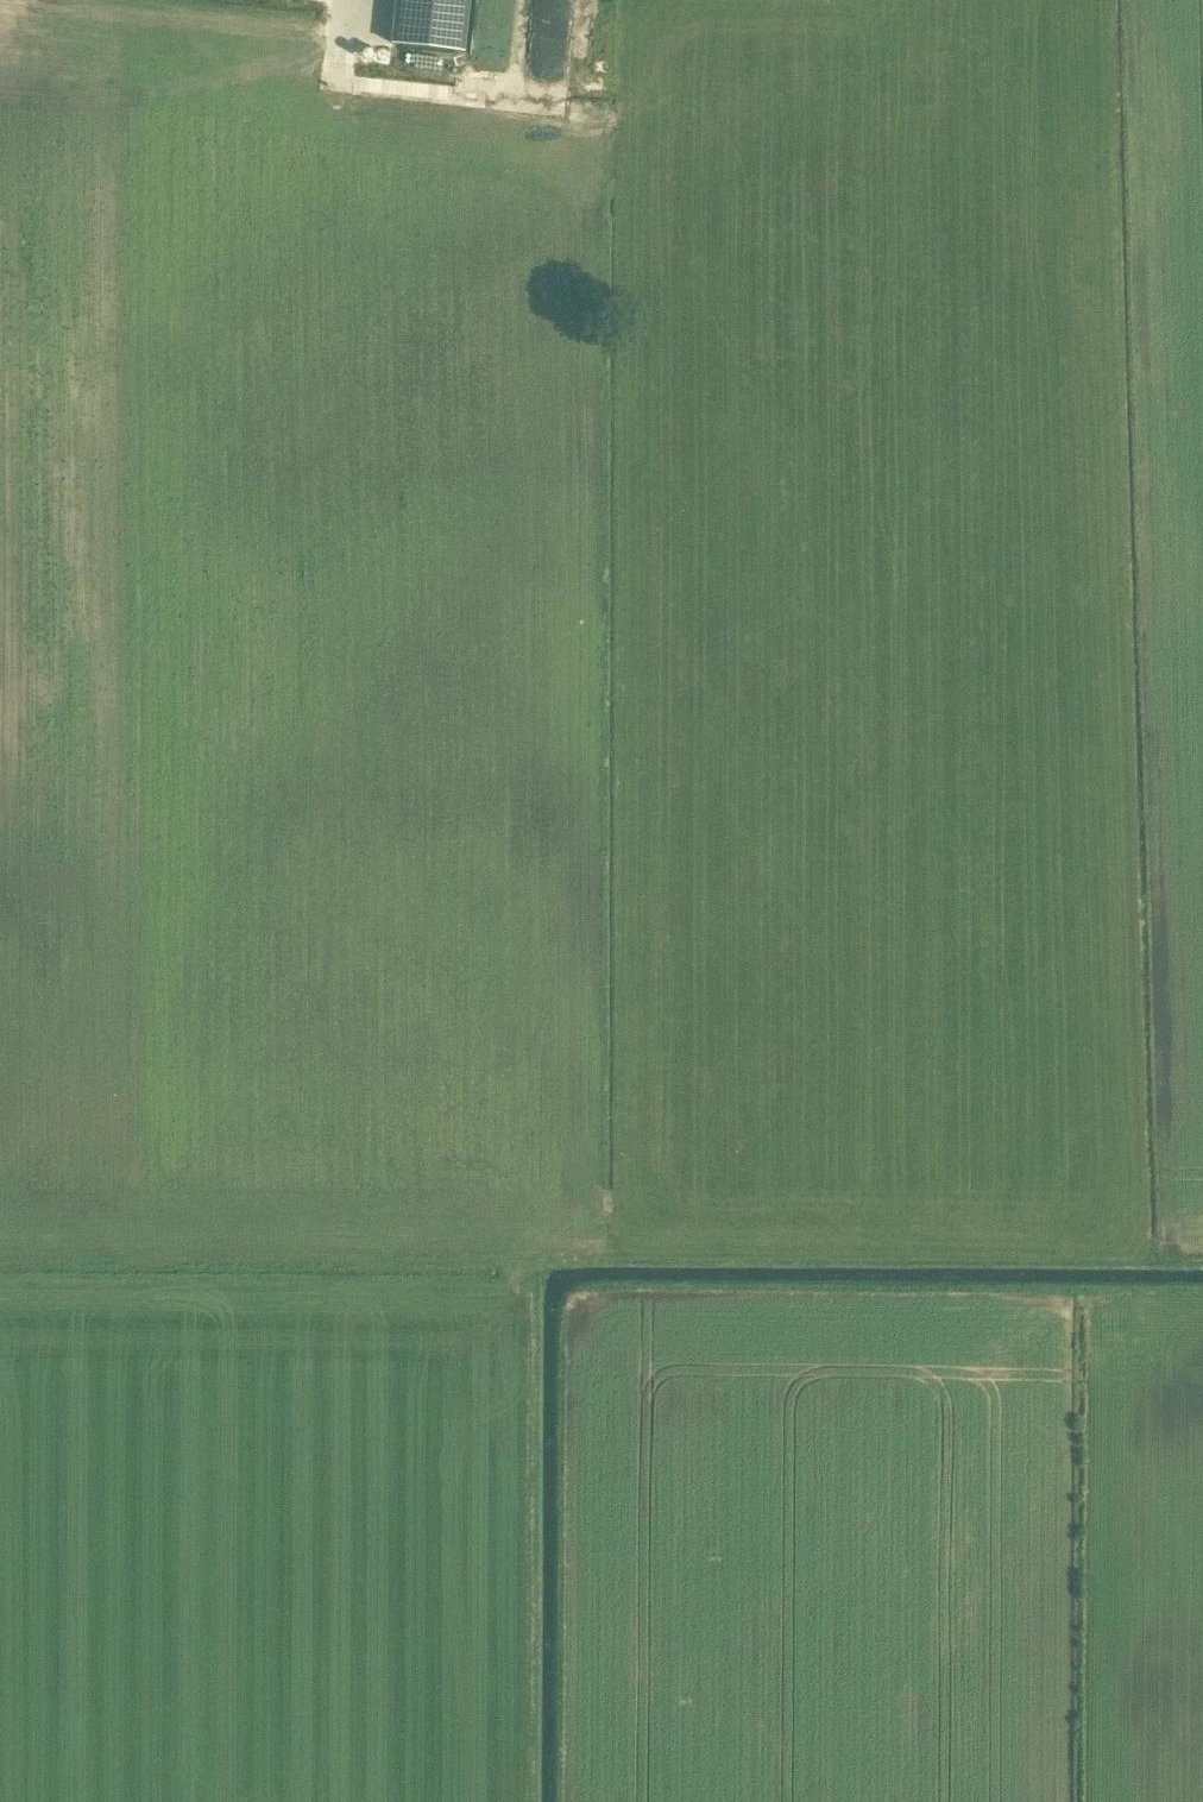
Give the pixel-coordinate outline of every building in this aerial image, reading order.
[(389,51),(464,58),(470,0),(394,0),(389,51)]
